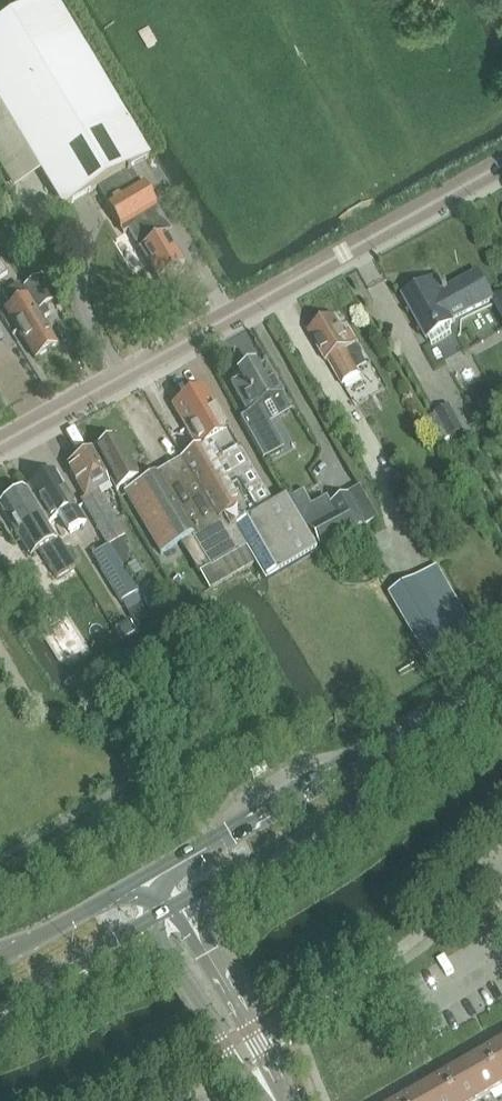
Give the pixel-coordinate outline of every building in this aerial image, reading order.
[(0,25),(0,103),(63,208),(98,187),(132,166),(150,156),(56,0),(42,0),(0,25)] [(132,166),(98,187),(108,204),(106,205),(124,233),(129,230),(141,250),(140,250),(159,281),(185,266),(166,235),(152,211),(157,208),(132,166)] [(404,299),(427,342),(455,326),(453,324),(494,301),(479,274),(449,290),(448,288),(445,289),(442,283),(433,287),(431,284),(404,299)] [(40,278),(24,288),(37,311),(44,306),(54,300),(40,278)] [(19,283),(2,294),(11,307),(6,310),(35,358),(57,345),(41,320),(50,315),(44,306),(37,311),(24,288),(22,289),(19,283)] [(361,376),(358,370),(366,366),(356,347),(358,345),(351,333),(346,336),(337,320),(310,335),(326,363),(327,362),(341,387),(361,376)] [(240,379),(231,384),(248,414),(240,418),(264,459),(283,448),(269,423),(261,408),(283,395),(266,364),(264,366),(265,368),(260,370),(259,368),(257,369),(254,365),(253,366),(240,374),(240,373),(238,374),(240,379)] [(270,504),(204,390),(174,407),(199,450),(184,459),(236,550),(244,545),(255,563),(265,581),(315,553),(283,497),(270,504)] [(448,405),(435,412),(448,436),(461,428),(448,405)] [(143,482),(118,439),(94,452),(113,485),(122,480),(128,491),(143,482)] [(91,452),(68,466),(77,482),(78,482),(86,495),(98,488),(109,482),(91,452)] [(184,459),(143,482),(128,491),(125,493),(161,555),(181,543),(208,590),(255,563),(244,545),(236,550),(184,459)] [(30,490),(51,525),(61,519),(70,534),(85,526),(55,475),(30,490)] [(86,495),(82,497),(110,545),(126,536),(98,488),(86,495)] [(26,490),(0,506),(21,541),(30,557),(41,551),(56,578),(75,567),(59,540),(56,542),(26,490)] [(336,513),(311,527),(320,545),(363,521),(348,494),(331,503),(336,513)] [(126,536),(110,545),(111,546),(121,564),(130,559),(128,555),(131,554),(125,543),(128,541),(126,536)] [(111,546),(95,555),(122,602),(138,593),(121,564),(111,546)] [(437,569),(391,596),(435,672),(482,644),(437,569)] [(154,593),(148,582),(136,589),(142,600),(154,593)] [(133,610),(132,617),(137,626),(150,617),(142,605),(133,610)] [(129,620),(115,629),(120,638),(134,629),(129,620)] [(485,1054),(501,1083),(501,1044),(485,1054)] [(485,1054),(464,1066),(484,1099),(501,1089),(501,1083),(485,1054)] [(464,1066),(444,1078),(457,1100),(481,1100),(484,1099),(464,1066)] [(444,1078),(423,1090),(429,1100),(457,1100),(444,1078)] [(423,1090),(404,1100),(429,1100),(423,1090)]
